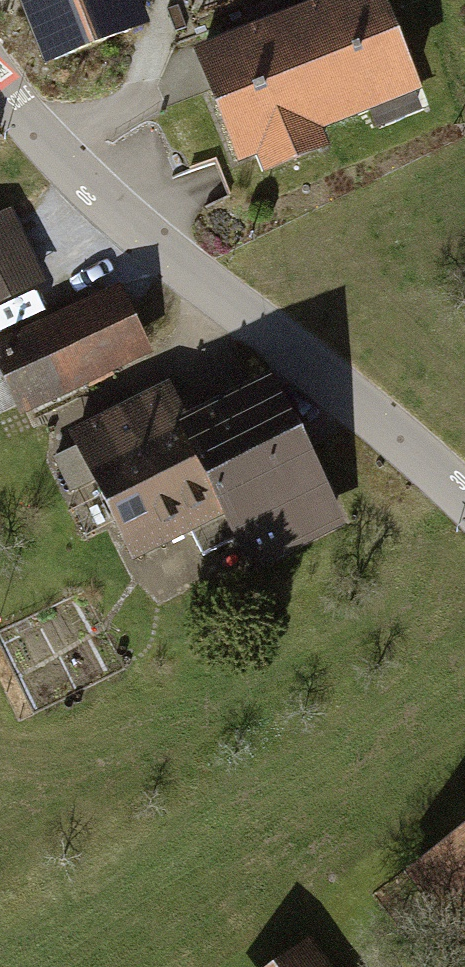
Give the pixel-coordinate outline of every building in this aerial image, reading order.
[(36,73),(143,32),(131,0),(8,0),(36,73)] [(182,56),(229,176),(251,167),(259,185),(327,159),(318,137),(365,119),(370,131),(421,111),(378,0),(325,0),(182,56)] [(0,210),(0,303),(38,286),(4,208),(0,210)] [(0,337),(0,385),(17,421),(148,359),(112,284),(0,337)] [(330,520),(266,389),(188,427),(226,503),(187,522),(203,554),(236,538),(247,561),(330,520)] [(187,522),(226,503),(188,427),(173,397),(124,421),(176,527),(187,522)] [(176,527),(124,421),(53,456),(71,491),(94,479),(130,550),(176,527)] [(417,871),(464,937),(464,836),(417,871)] [(308,934),(262,966),(332,966),(308,934)]
